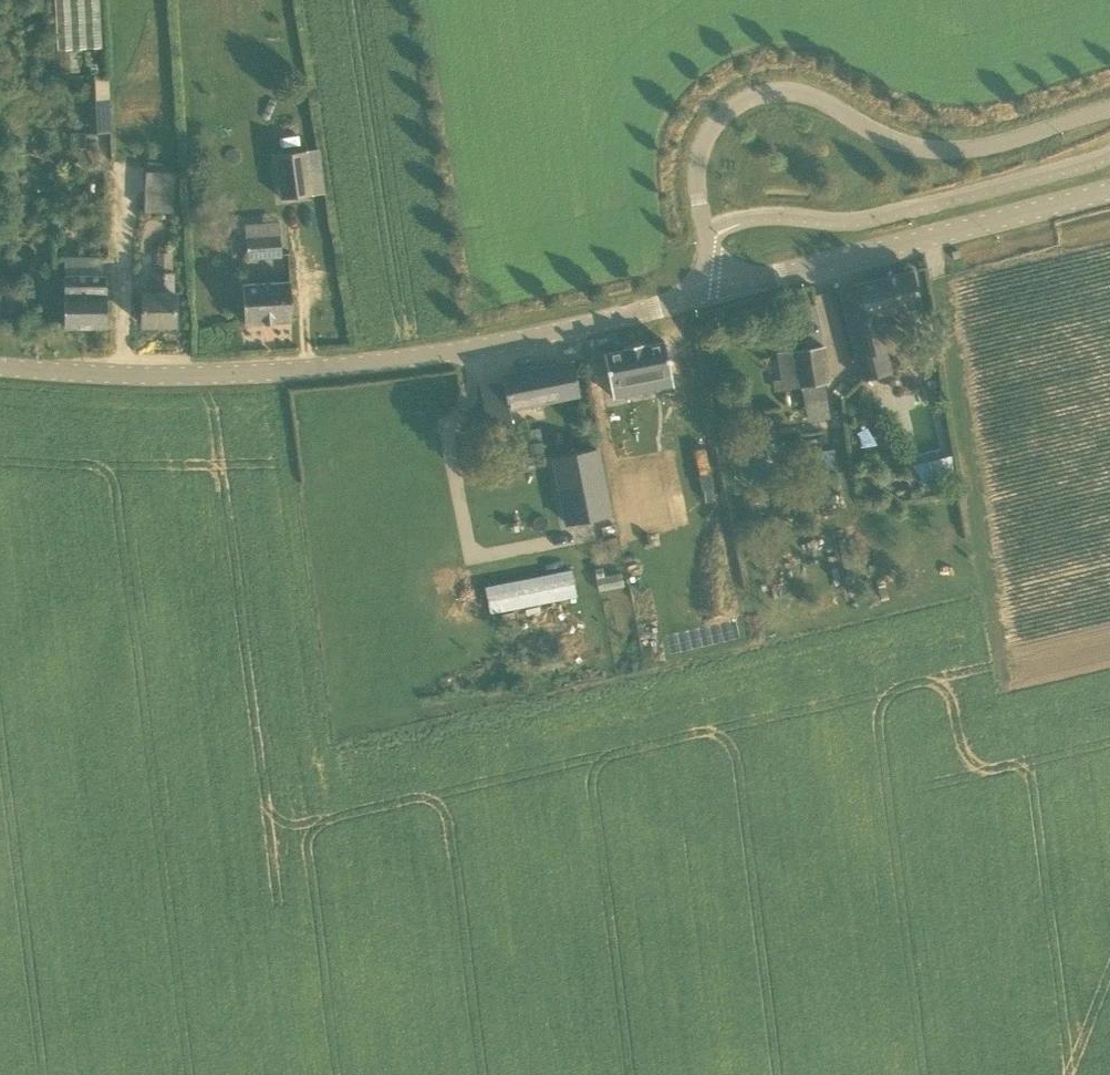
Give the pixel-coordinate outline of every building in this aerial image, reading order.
[(58,48),(102,45),(100,0),(56,0),(58,48)] [(112,131),(109,75),(90,76),(93,132),(112,131)] [(312,194),(306,149),(276,154),(282,198),(312,194)] [(174,172),(172,172),(172,162),(148,161),(148,171),(145,171),(143,211),(173,212),(174,172)] [(280,234),(245,236),(246,257),(281,255),(280,234)] [(891,372),(886,352),(877,315),(921,304),(913,269),(839,288),(862,380),(891,372)] [(172,292),(172,273),(155,273),(155,293),(142,293),(142,324),(175,324),(175,292),(172,292)] [(107,274),(101,274),(65,274),(65,275),(64,275),(64,292),(64,326),(107,325),(107,292),(107,274)] [(290,280),(242,283),(245,322),(293,319),(290,280)] [(625,349),(604,353),(613,396),(674,384),(665,341),(644,345),(644,342),(624,346),(625,349)] [(831,404),(826,372),(823,346),(780,352),(785,388),(808,384),(809,393),(804,394),(806,407),(831,404)] [(484,377),(492,418),(517,414),(516,407),(580,394),(573,359),(484,377)] [(595,449),(568,454),(570,461),(572,476),(558,479),(567,522),(583,519),(610,513),(597,449),(595,449)] [(920,479),(956,475),(953,455),(917,460),(920,479)] [(673,524),(659,461),(613,471),(627,534),(673,524)] [(539,576),(488,585),(493,611),(544,601),(576,596),(571,570),(539,576)]
